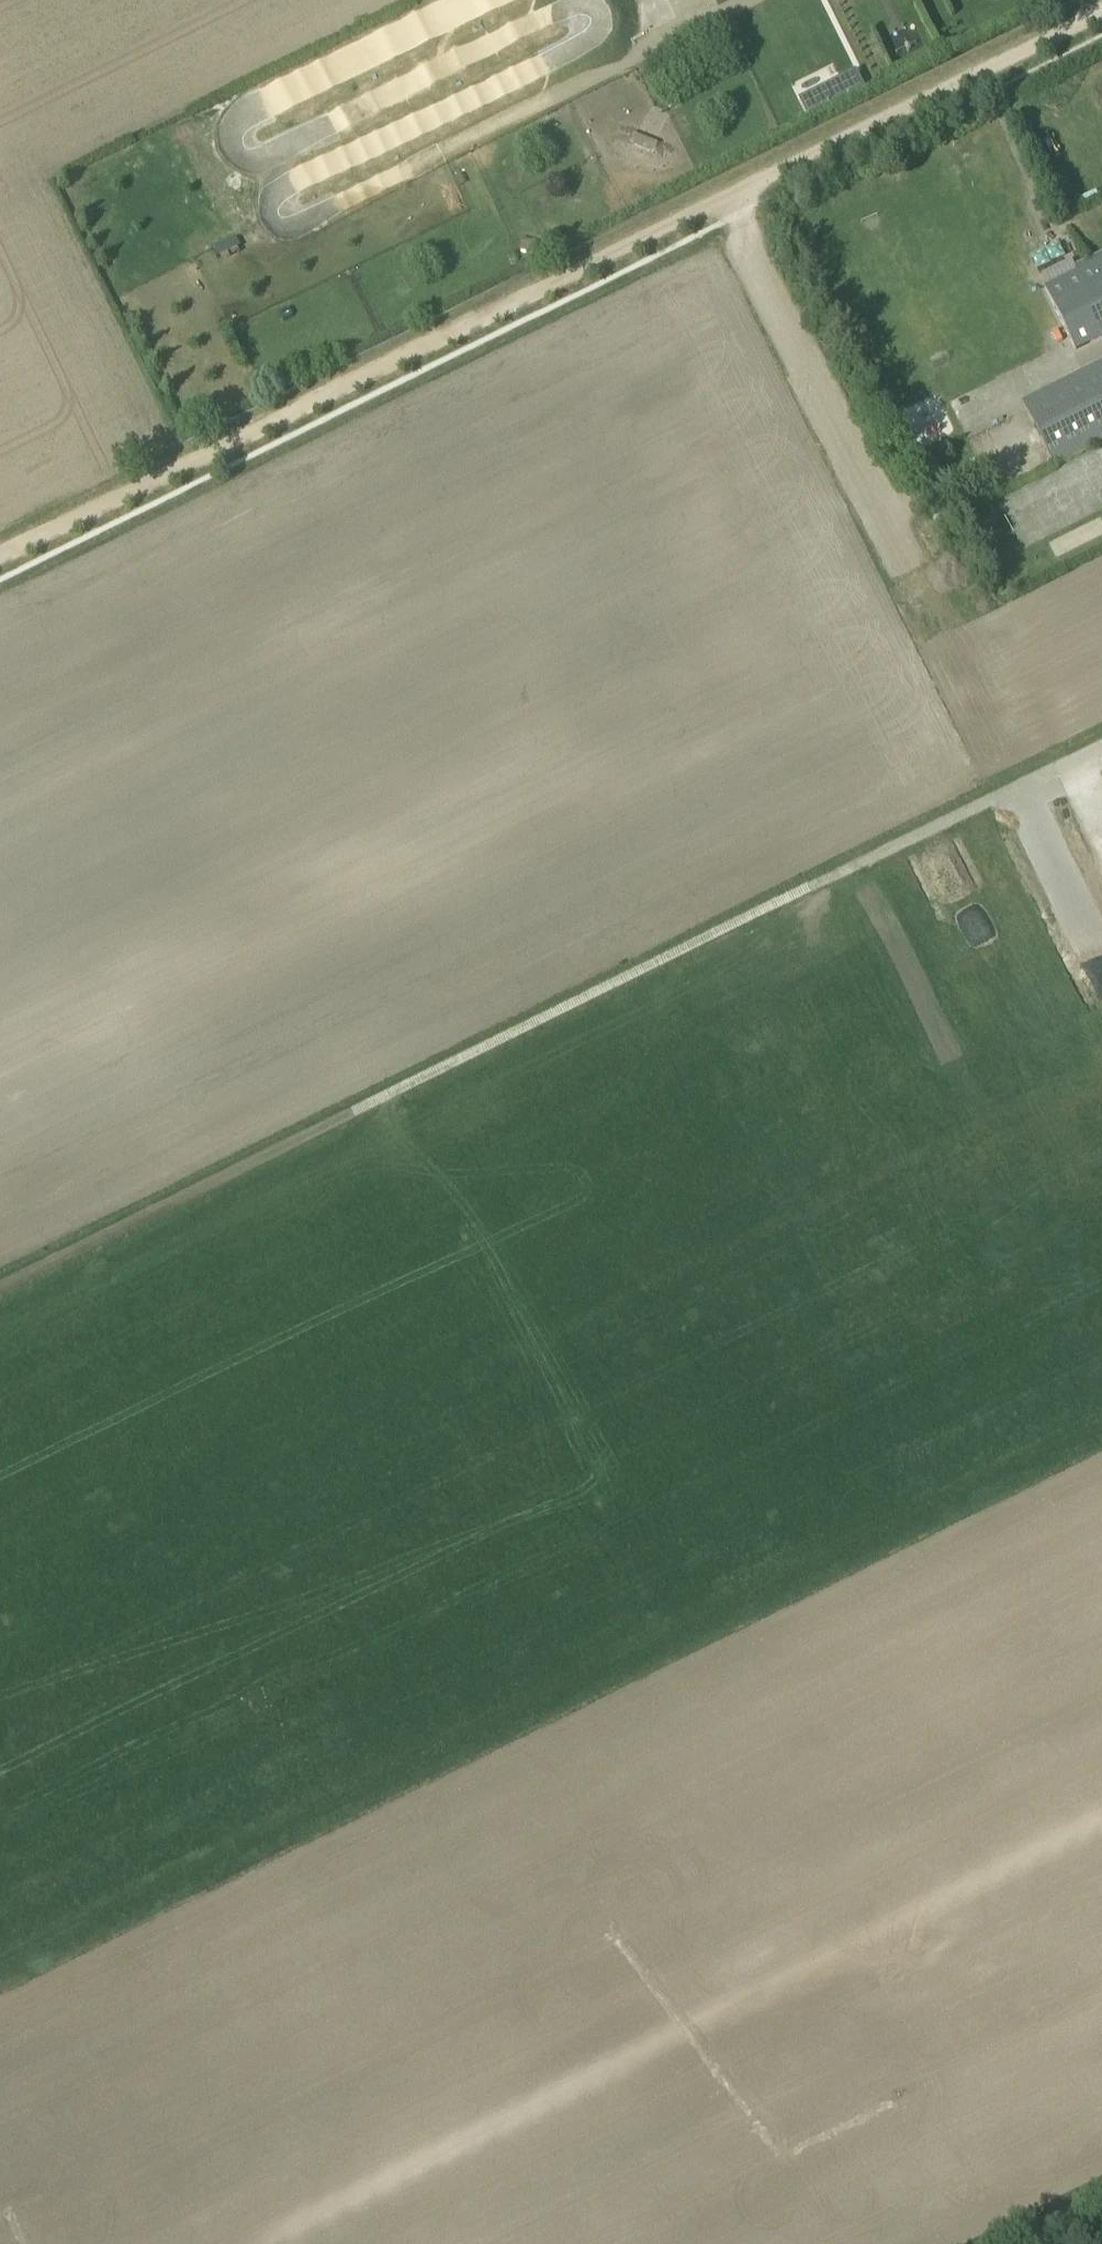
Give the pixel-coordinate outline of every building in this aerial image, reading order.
[(835,63),(791,81),(797,94),(840,76),(835,63)] [(802,114),(862,90),(855,71),(795,96),(802,114)] [(558,229),(551,233),(556,242),(563,239),(558,229)] [(1044,288),(1076,352),(1101,339),(1101,253),(1074,267),(1077,272),(1047,287),(1044,288)] [(1021,403),(1053,467),(1101,443),(1101,363),(1021,403)]
